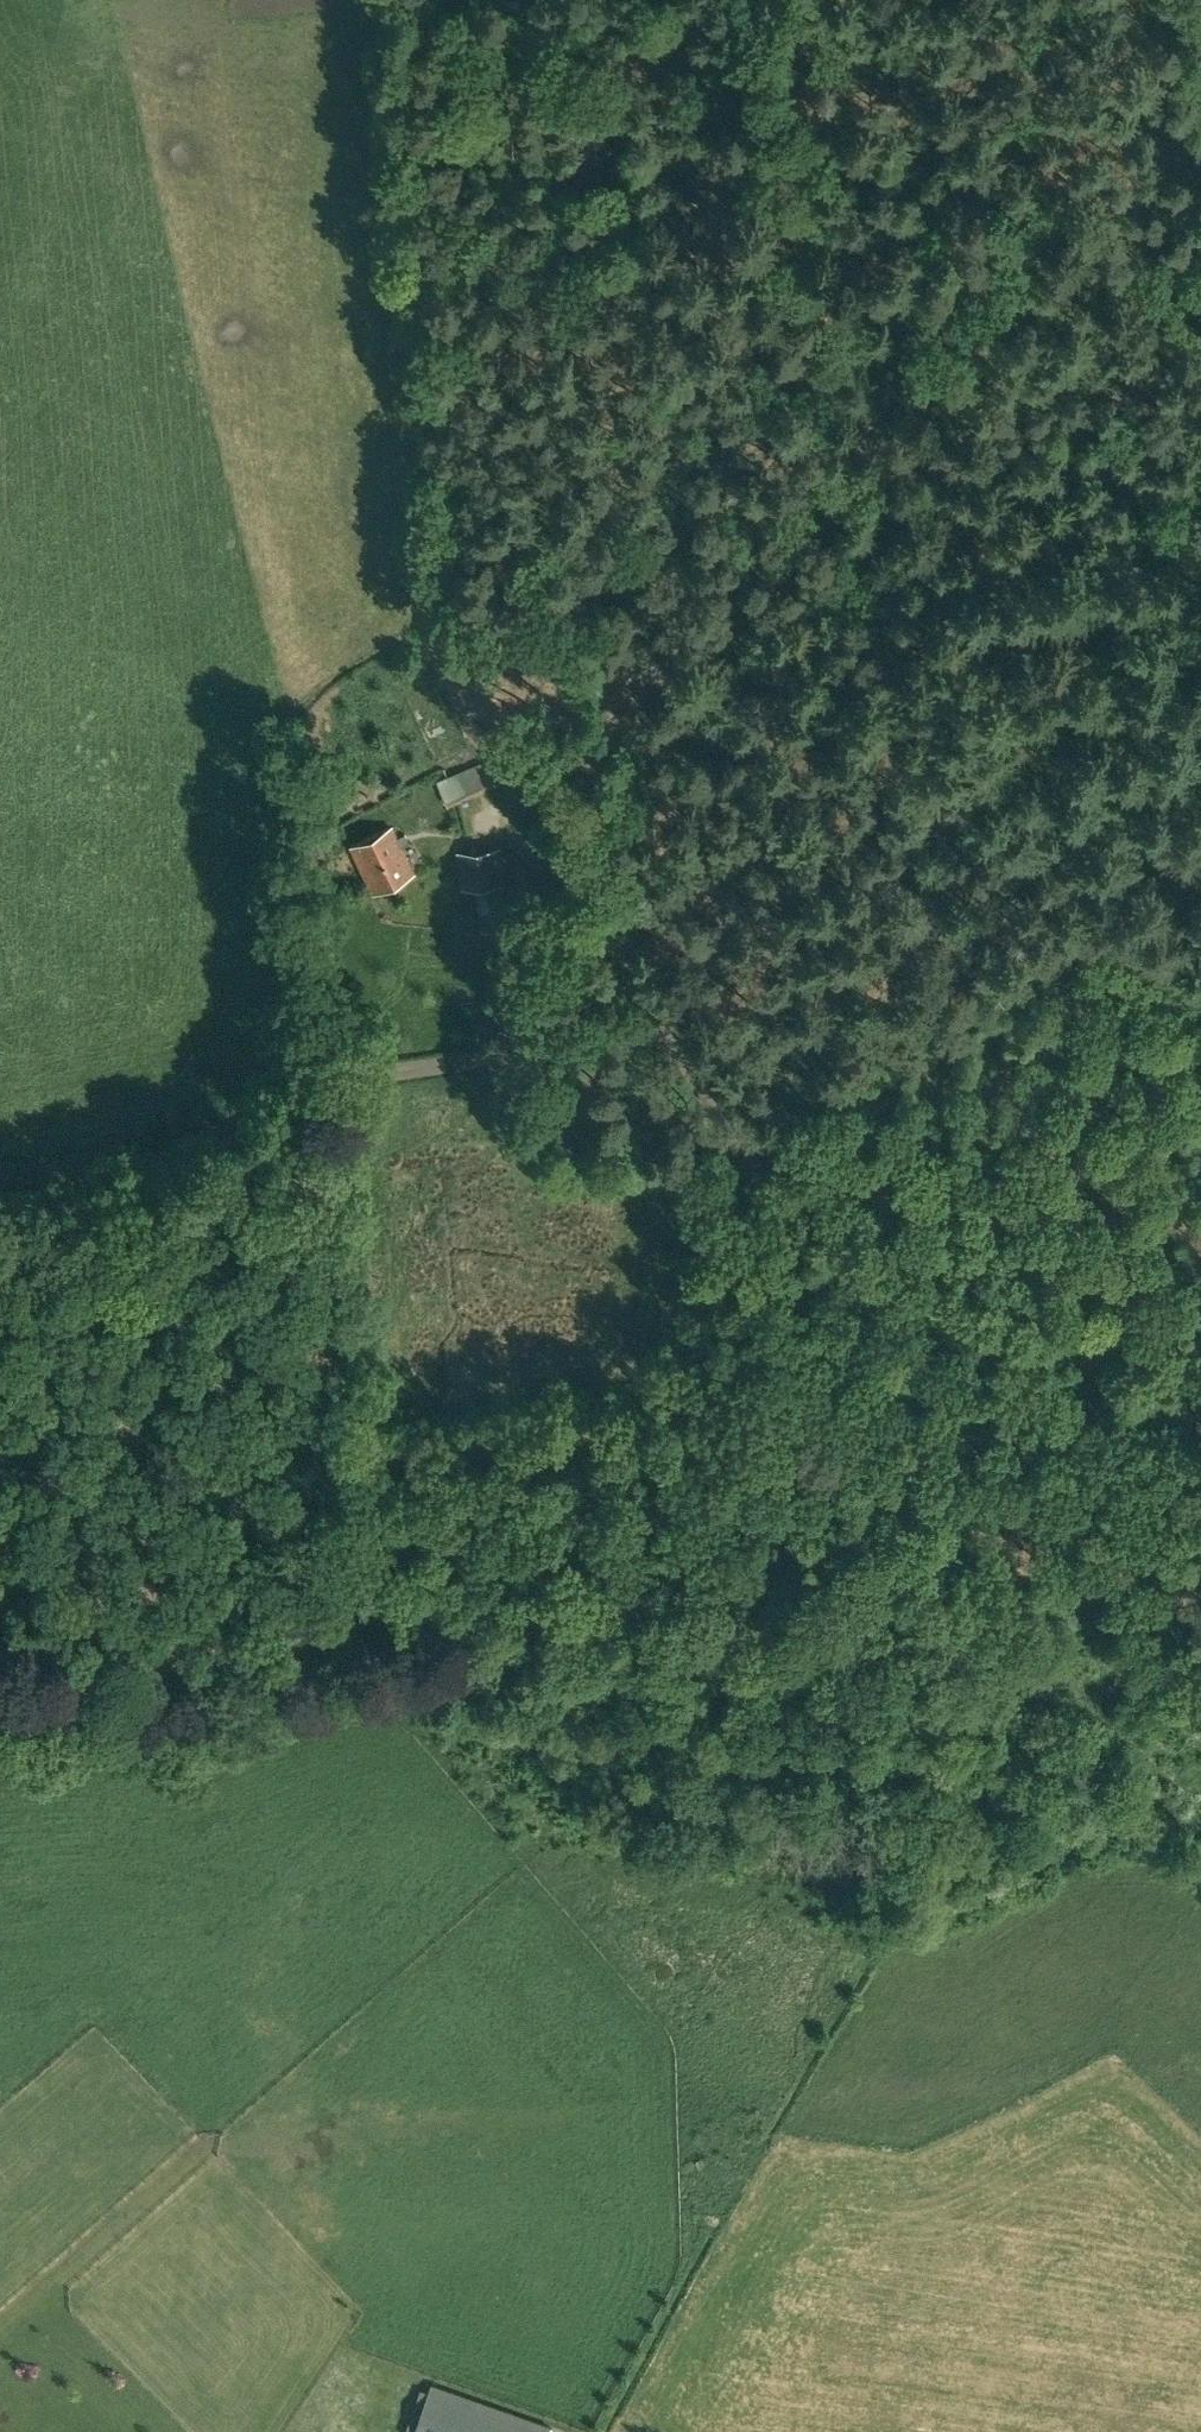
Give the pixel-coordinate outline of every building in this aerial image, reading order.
[(498,786),(487,760),(437,781),(448,807),(457,803),(498,786)] [(336,830),(330,819),(319,824),(325,836),(336,830)] [(391,827),(352,846),(375,893),(414,874),(401,847),(410,843),(405,834),(396,837),(391,827)] [(459,852),(462,888),(477,886),(479,905),(482,934),(496,933),(496,932),(504,931),(502,915),(505,915),(504,904),(508,904),(506,884),(504,884),(501,849),(459,852)] [(550,2428),(432,2387),(430,2391),(422,2389),(407,2431),(548,2431),(550,2428)]
